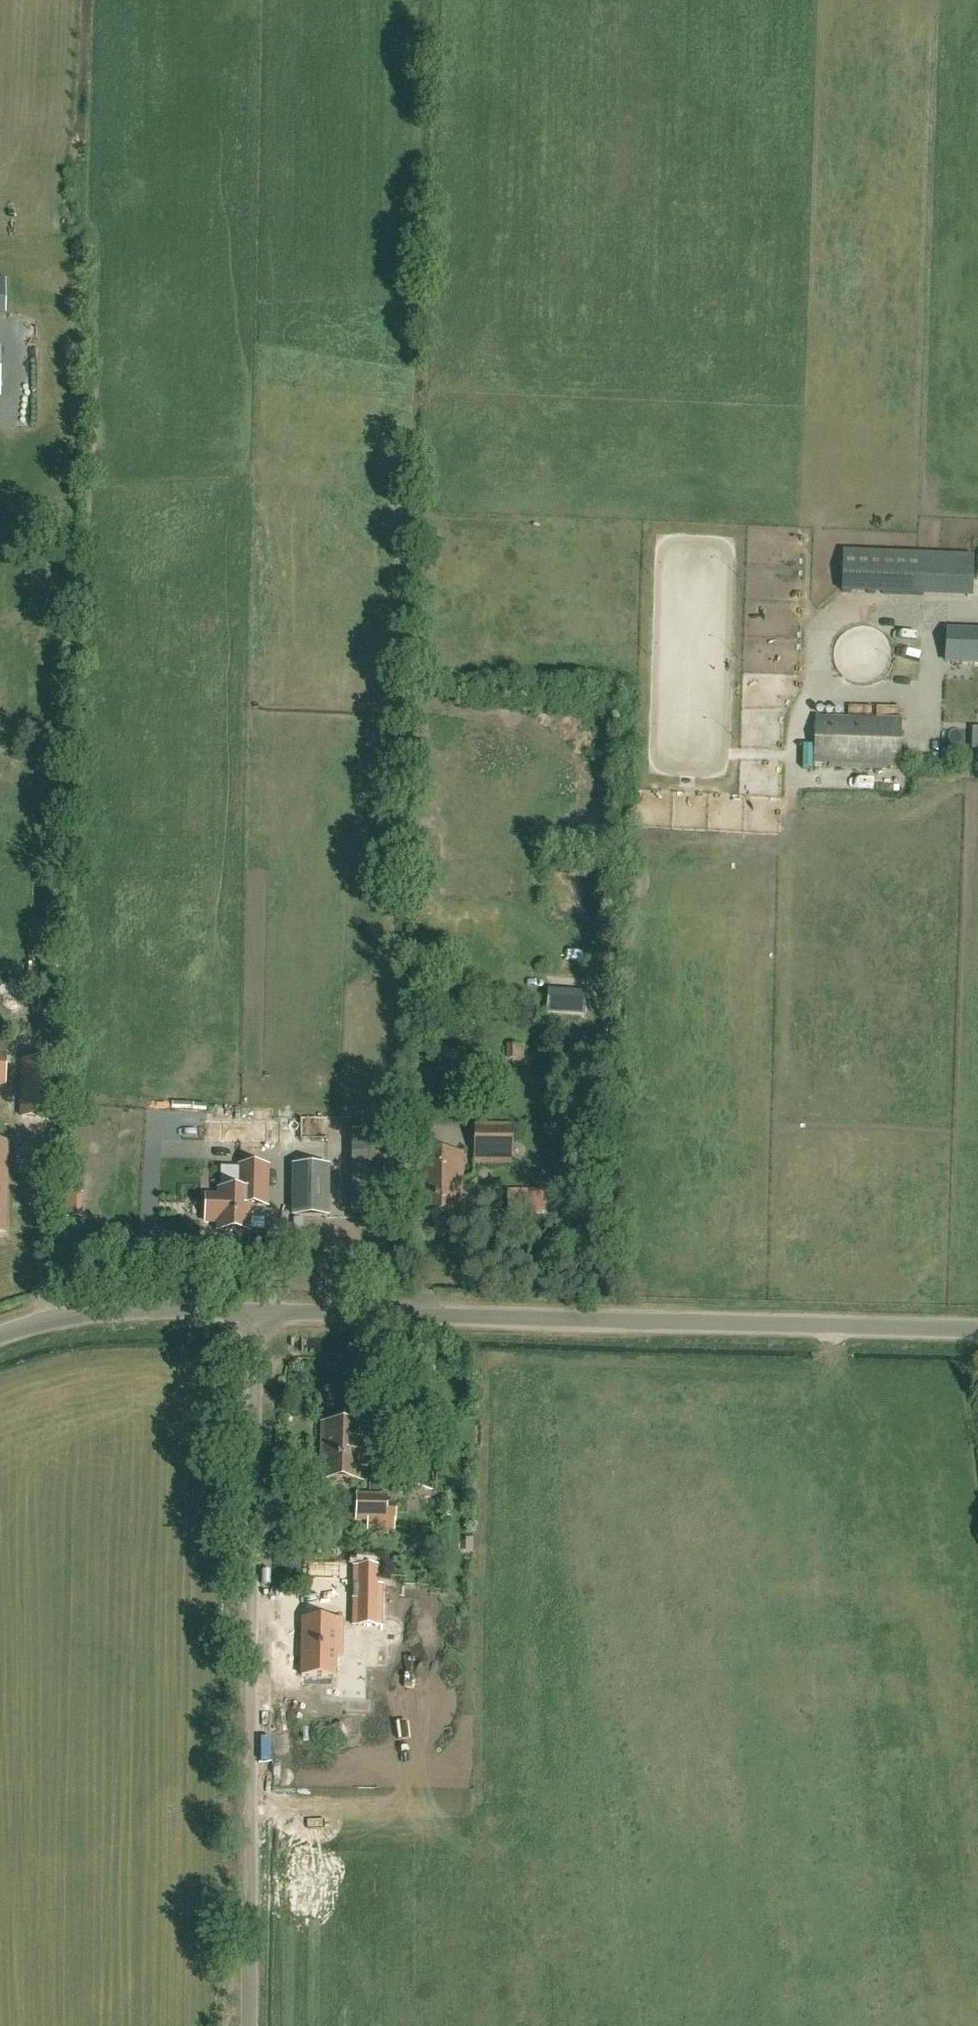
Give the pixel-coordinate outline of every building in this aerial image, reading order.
[(923,590),(924,553),(843,550),(842,587),(923,590)] [(947,629),(946,660),(977,661),(977,630),(947,629)] [(815,764),(899,767),(900,721),(816,718),(815,764)] [(505,1061),(520,1061),(520,1044),(506,1044),(505,1061)] [(57,1063),(23,1062),(21,1118),(56,1119),(57,1063)] [(241,1121),(220,1121),(220,1145),(240,1145),(241,1121)] [(264,1145),(264,1142),(265,1122),(241,1121),(240,1145),(264,1145)] [(509,1136),(473,1136),(473,1163),(509,1163),(509,1136)] [(458,1215),(458,1154),(421,1154),(421,1185),(423,1185),(423,1215),(458,1215)] [(240,1166),(239,1191),(220,1191),(219,1232),(249,1233),(249,1207),(266,1207),(268,1167),(240,1166)] [(211,1167),(211,1188),(234,1188),(234,1167),(211,1167)] [(327,1216),(326,1167),(294,1168),(295,1217),(327,1216)] [(502,1213),(541,1213),(541,1188),(502,1188),(502,1213)] [(403,1365),(402,1375),(416,1376),(417,1365),(403,1365)] [(362,1426),(324,1425),(323,1479),(361,1480),(362,1426)] [(355,1522),(367,1522),(367,1530),(395,1531),(395,1501),(387,1501),(387,1495),(356,1494),(355,1522)] [(354,1568),(353,1621),(380,1621),(381,1587),(376,1587),(377,1568),(354,1568)] [(301,1657),(301,1678),(335,1679),(335,1658),(335,1656),(333,1656),(333,1643),(337,1643),(337,1620),(314,1620),(308,1620),(301,1620),(301,1645),(303,1645),(303,1657),(301,1657)]
